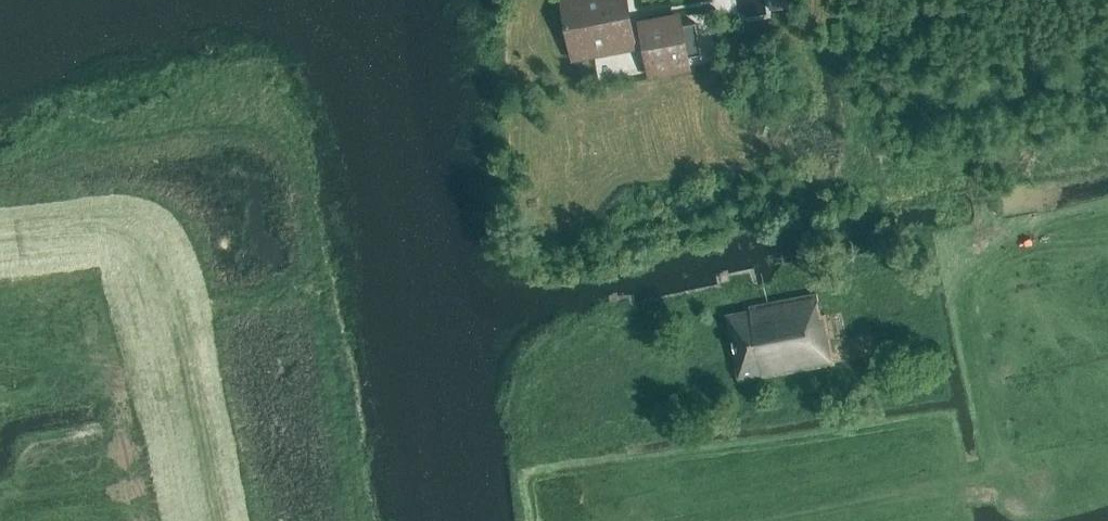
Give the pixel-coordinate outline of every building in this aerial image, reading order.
[(639,49),(630,0),(561,0),(573,62),(639,49)] [(769,9),(789,7),(788,0),(768,0),(769,9)] [(705,29),(643,40),(649,77),(713,67),(705,29)] [(821,314),(818,293),(750,305),(751,309),(727,313),(739,380),(834,363),(825,313),(821,314)]
